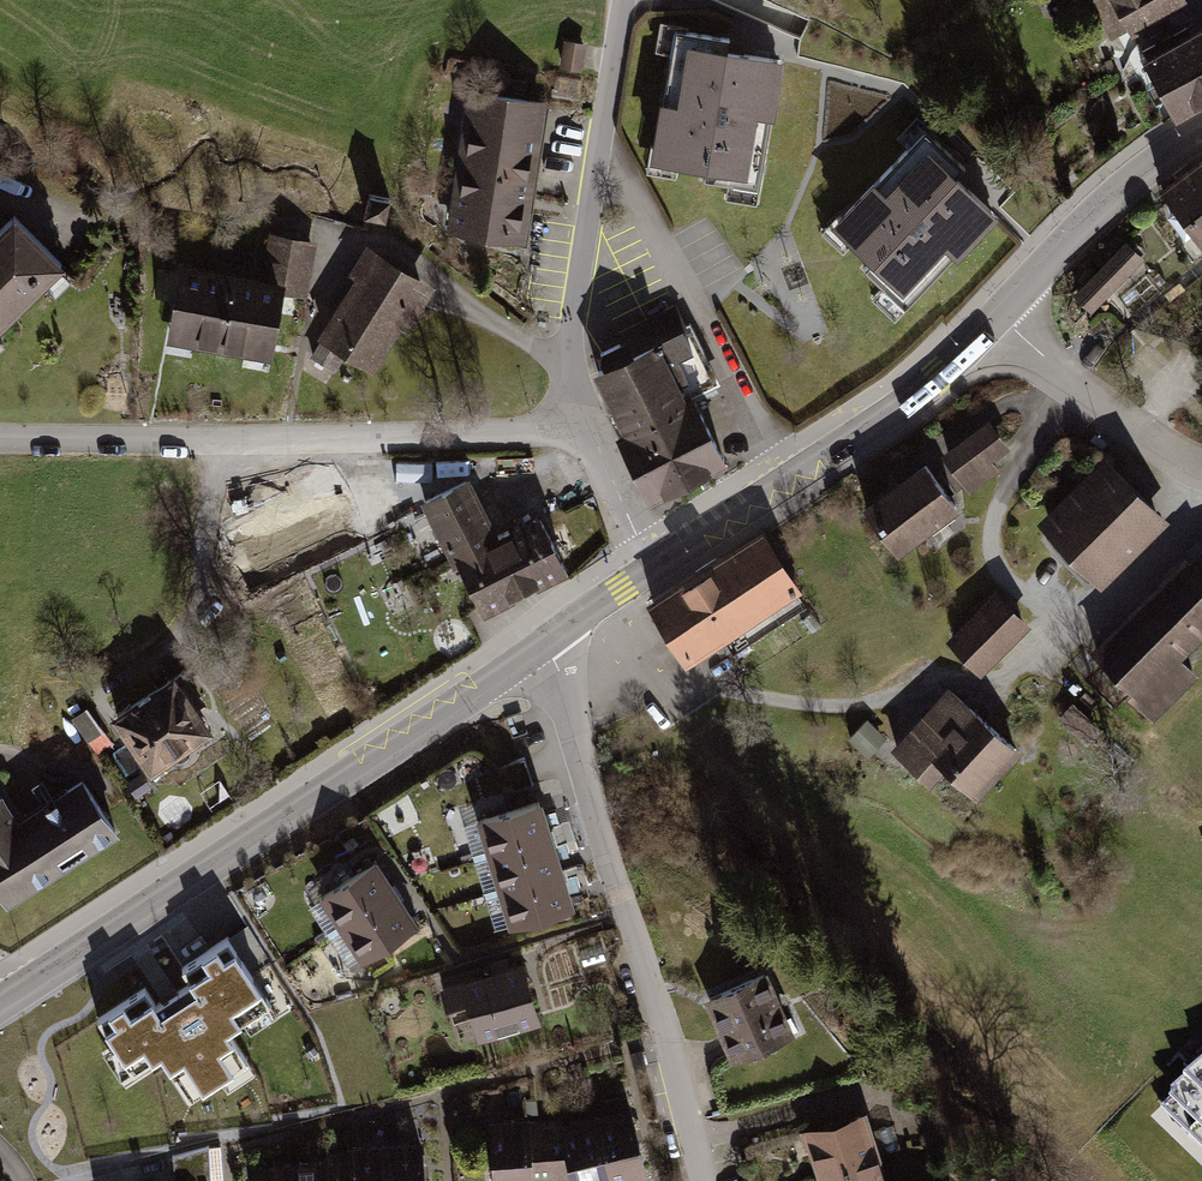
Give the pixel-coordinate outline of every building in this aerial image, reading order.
[(1114,36),(1177,0),(1093,0),(1114,36)] [(1201,71),(1201,31),(1185,40),(1201,71)] [(723,41),(665,32),(642,166),(694,175),(693,183),(753,193),(774,63),(720,54),(723,41)] [(1179,109),(1201,96),(1201,71),(1185,40),(1151,59),(1179,109)] [(582,49),(560,45),(555,69),(578,73),(582,49)] [(525,244),(550,104),(467,90),(442,229),(525,244)] [(965,170),(920,130),(827,234),(864,267),(858,273),(880,293),(871,303),(895,324),(951,262),(956,266),(998,219),(955,181),(965,170)] [(1164,191),(1201,242),(1201,163),(1164,191)] [(385,204),(365,200),(361,220),(381,224),(385,204)] [(0,227),(0,328),(62,268),(13,215),(0,227)] [(264,276),(178,265),(166,341),(271,358),(282,297),(304,301),(316,242),(269,236),(264,276)] [(432,278),(357,237),(339,268),(348,273),(305,352),(371,388),(432,278)] [(1125,249),(1075,300),(1091,315),(1140,264),(1125,249)] [(604,393),(665,363),(690,351),(681,332),(685,330),(674,307),(631,328),(636,339),(600,357),(607,370),(595,376),(604,393)] [(665,363),(604,393),(624,434),(685,404),(665,363)] [(624,434),(618,436),(647,496),(723,458),(694,399),(685,404),(624,434)] [(1005,447),(988,424),(944,455),(968,488),(993,470),(986,460),(1005,447)] [(1106,461),(1041,525),(1094,580),(1160,516),(1106,461)] [(897,549),(954,506),(923,465),(866,508),(897,549)] [(467,479),(419,503),(445,556),(494,532),(467,479)] [(564,578),(533,513),(494,532),(526,596),(564,578)] [(477,621),(526,596),(494,532),(445,556),(477,621)] [(689,660),(797,592),(762,537),(654,605),(689,660)] [(1097,649),(1155,709),(1190,675),(1170,655),(1201,624),(1201,546),(1097,649)] [(995,597),(952,640),(980,668),(1023,625),(995,597)] [(213,742),(171,675),(109,714),(151,781),(213,742)] [(1014,754),(949,694),(900,747),(931,775),(946,760),(980,791),(1014,754)] [(867,718),(848,740),(866,757),(886,736),(867,718)] [(82,773),(18,815),(2,791),(0,793),(0,894),(8,906),(121,832),(82,773)] [(513,926),(570,909),(539,805),(481,823),(513,926)] [(370,861),(314,898),(360,967),(416,930),(370,861)] [(146,991),(96,1023),(123,1064),(143,1050),(152,1063),(162,1057),(171,1072),(184,1064),(202,1092),(231,1073),(220,1055),(233,1046),(227,1035),(271,1007),(228,941),(181,971),(191,986),(157,1008),(146,991)] [(536,1018),(521,967),(443,991),(447,1003),(469,997),(480,1035),(536,1018)] [(767,973),(708,999),(735,1061),(794,1035),(767,973)] [(590,1115),(607,1180),(630,1180),(648,1177),(630,1105),(590,1115)] [(863,1109),(805,1128),(823,1180),(881,1180),(885,1176),(863,1109)] [(528,1126),(532,1177),(574,1174),(576,1180),(607,1180),(590,1115),(560,1123),(528,1126)] [(492,1120),(497,1180),(532,1180),(532,1177),(528,1126),(527,1117),(492,1120)] [(385,1145),(388,1180),(430,1180),(428,1142),(385,1145)] [(335,1160),(336,1180),(388,1180),(385,1145),(346,1148),(347,1159),(335,1160)] [(298,1161),(299,1180),(336,1180),(335,1160),(298,1161)] [(261,1164),(262,1180),(299,1180),(298,1161),(261,1164)]
